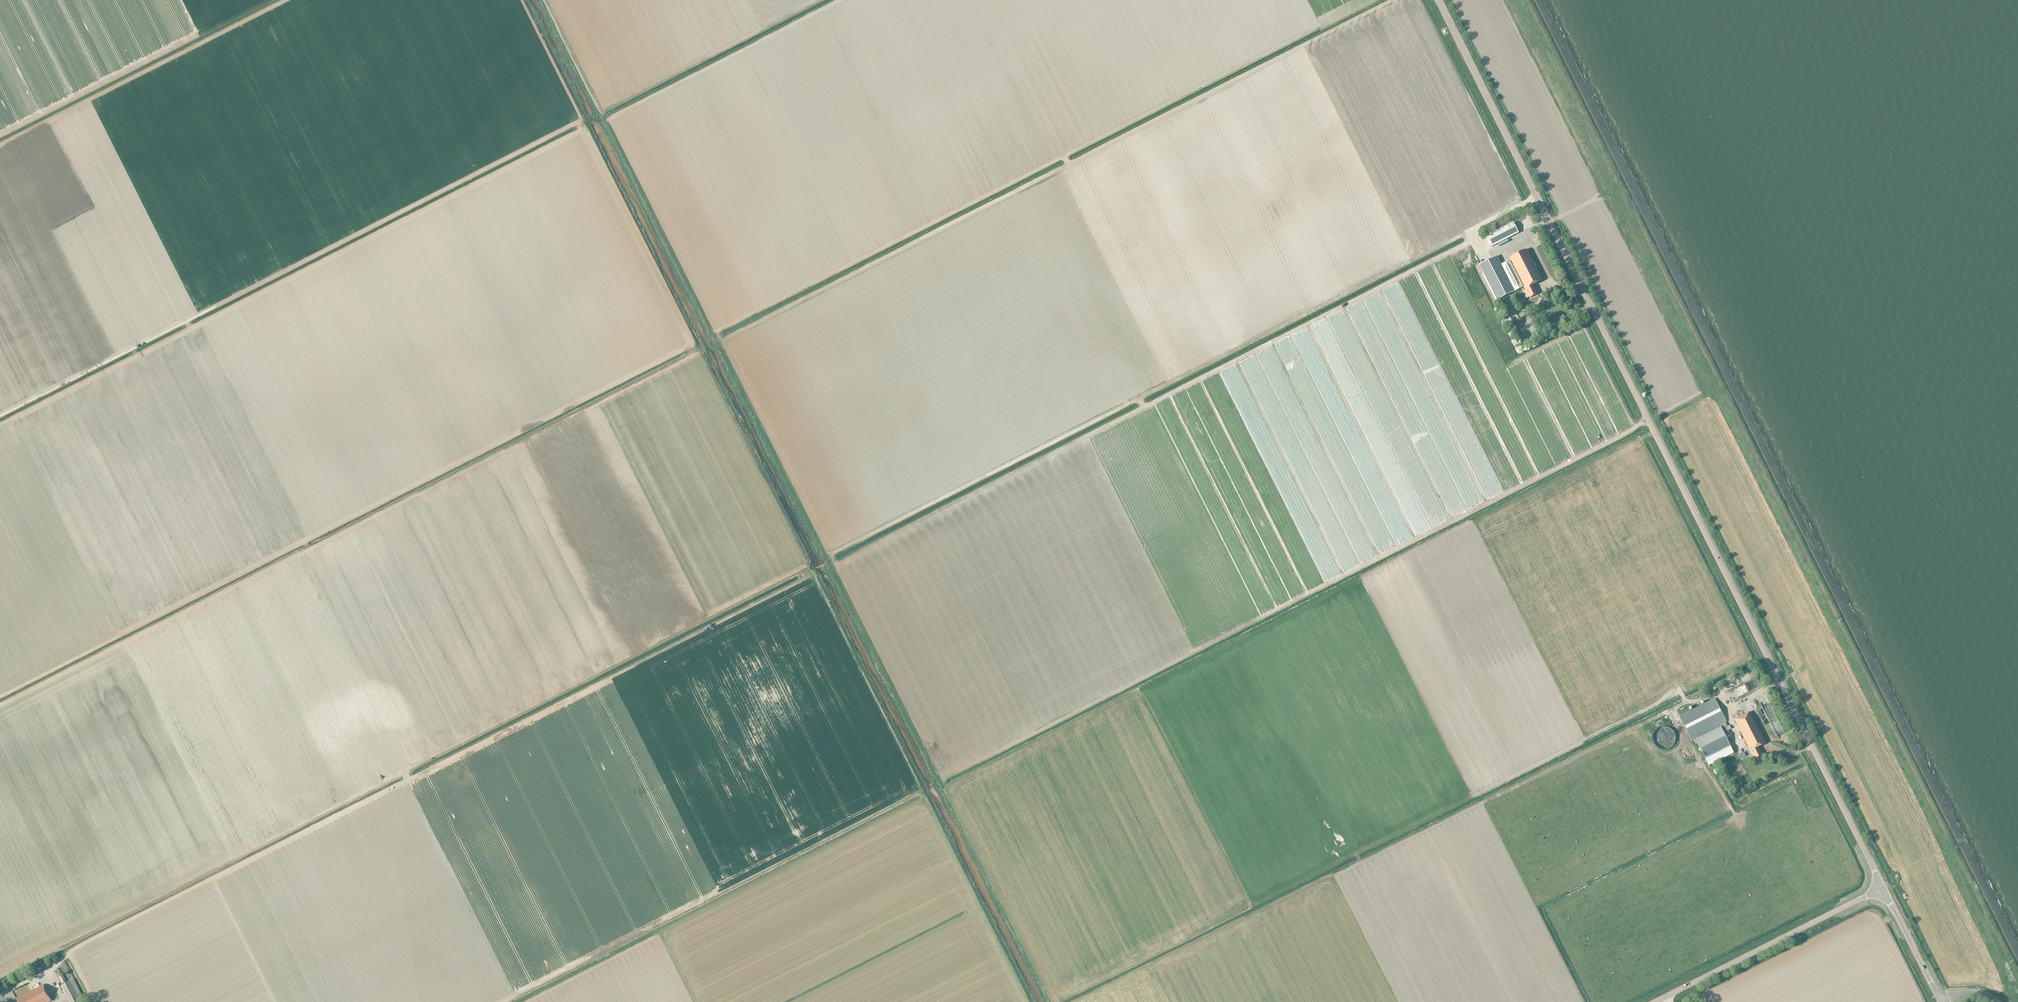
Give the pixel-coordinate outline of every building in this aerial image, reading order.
[(1516,226),(1523,223),(1525,226),(1529,224),(1526,216),(1521,218),(1522,220),(1515,223),(1516,226)] [(1519,233),(1513,222),(1486,236),(1492,247),(1519,233)] [(1527,250),(1509,259),(1510,261),(1523,288),(1524,289),(1525,289),(1526,290),(1523,292),(1526,298),(1529,296),(1530,298),(1537,294),(1535,290),(1532,285),(1533,285),(1542,280),(1527,250)] [(1479,266),(1497,301),(1515,292),(1501,265),(1497,257),(1479,266)] [(1523,288),(1510,261),(1501,265),(1515,292),(1523,288)] [(1499,305),(1505,315),(1510,313),(1504,302),(1499,305)] [(1736,677),(1720,686),(1722,690),(1738,682),(1736,677)] [(1746,683),(1738,687),(1741,692),(1749,688),(1746,683)] [(1720,725),(1721,727),(1695,739),(1708,766),(1734,753),(1724,733),(1731,729),(1729,725),(1727,726),(1725,722),(1726,721),(1715,699),(1679,717),(1690,739),(1720,725)] [(1668,711),(1662,712),(1664,720),(1668,719),(1669,721),(1671,721),(1668,711)] [(1755,758),(1755,759),(1762,755),(1758,747),(1765,743),(1750,712),(1734,720),(1754,758),(1755,758)] [(1676,740),(1676,738),(1676,736),(1675,734),(1674,733),(1673,731),(1672,730),(1670,728),(1669,728),(1667,727),(1665,727),(1663,727),(1661,727),(1659,728),(1657,729),(1656,730),(1655,732),(1654,733),(1653,735),(1653,736),(1653,738),(1653,740),(1653,742),(1654,744),(1655,746),(1657,747),(1658,748),(1660,749),(1662,750),(1664,750),(1666,750),(1667,749),(1669,749),(1671,748),(1672,747),(1673,745),(1674,744),(1675,742),(1676,740)] [(1735,751),(1737,755),(1746,751),(1743,746),(1735,751)] [(68,1001),(79,1001),(84,1000),(74,979),(67,983),(62,985),(60,986),(68,1001)] [(51,1001),(43,985),(16,999),(18,1001),(49,1001),(51,1001)]
